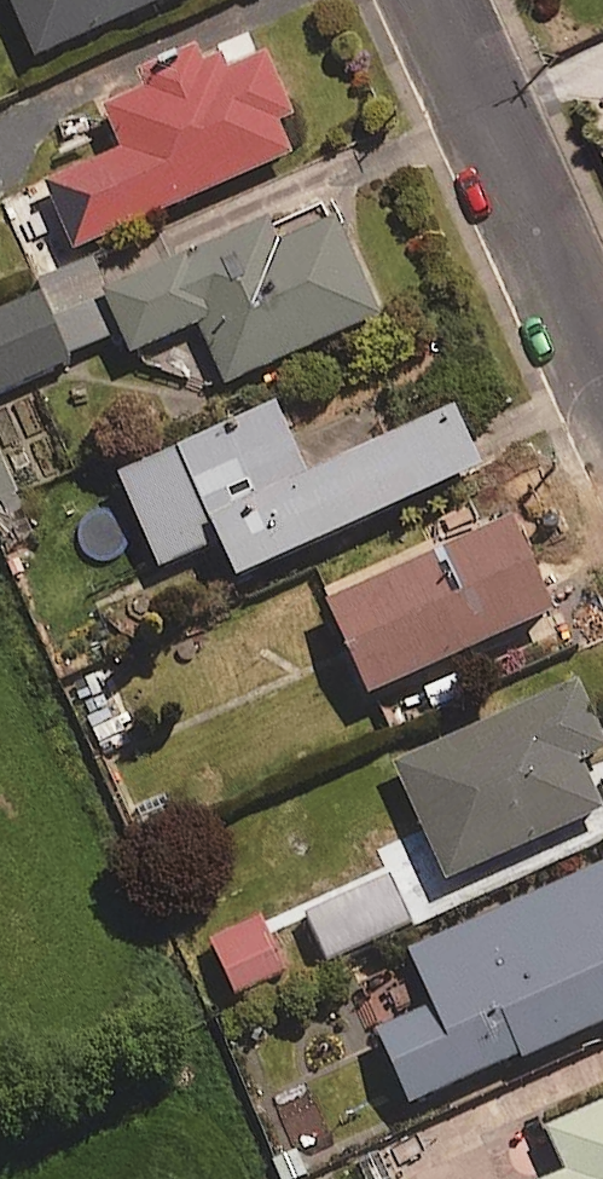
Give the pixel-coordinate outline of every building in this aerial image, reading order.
[(43,67),(192,0),(13,0),(43,67)] [(292,116),(264,53),(224,70),(218,56),(200,64),(193,47),(139,71),(147,88),(101,108),(119,149),(39,184),(69,251),(289,153),(276,123),(292,116)] [(375,315),(330,216),(274,241),(263,217),(95,293),(124,356),(191,325),(219,385),(375,315)] [(481,475),(452,409),(304,475),(273,405),(111,477),(150,566),(214,538),(234,584),(481,475)] [(18,497),(0,454),(0,527),(11,522),(3,503),(18,497)] [(552,614),(510,521),(323,604),(365,698),(552,614)] [(110,659),(69,678),(106,757),(128,747),(118,726),(138,717),(110,659)] [(588,688),(403,772),(457,890),(602,823),(602,792),(592,769),(602,764),(602,722),(588,688)] [(184,829),(159,794),(129,814),(153,850),(184,829)] [(408,925),(386,876),(304,912),(327,962),(408,925)] [(419,961),(444,1015),(386,1042),(420,1116),(532,1065),(534,1069),(602,1038),(602,876),(419,961)] [(283,974),(260,921),(210,943),(232,996),(283,974)] [(534,1126),(552,1168),(527,1178),(602,1178),(602,1095),(534,1126)]
